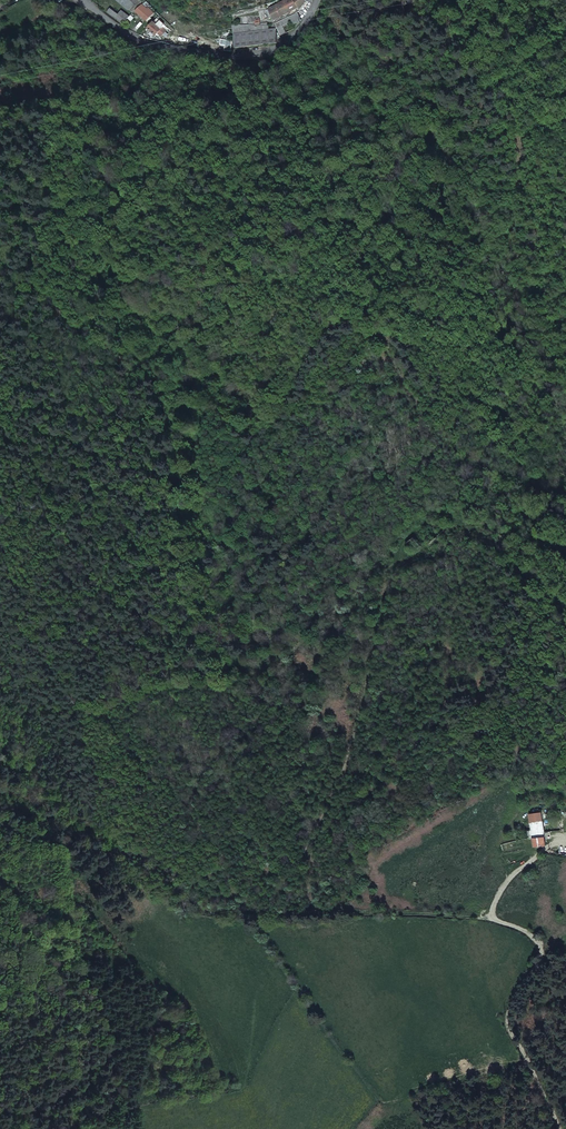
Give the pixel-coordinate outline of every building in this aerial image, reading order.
[(130,12),(133,9),(137,4),(134,2),(136,0),(116,0),(130,12)] [(310,0),(283,0),(268,7),(273,19),(297,8),(299,8),(309,2),(312,1),(310,0)] [(137,4),(133,9),(135,10),(133,11),(145,21),(151,13),(148,11),(149,10),(147,8),(147,9),(140,3),(138,6),(137,4)] [(152,22),(147,27),(154,34),(163,25),(159,20),(155,24),(152,22)] [(284,32),(282,25),(281,25),(275,27),(278,35),(284,32)] [(275,27),(270,28),(247,30),(232,33),(233,46),(280,38),(278,35),(275,27)] [(434,525),(440,530),(445,525),(438,519),(434,525)] [(409,544),(415,554),(422,551),(424,548),(418,538),(409,544)] [(536,840),(537,846),(550,845),(546,815),(533,816),(536,840)]
